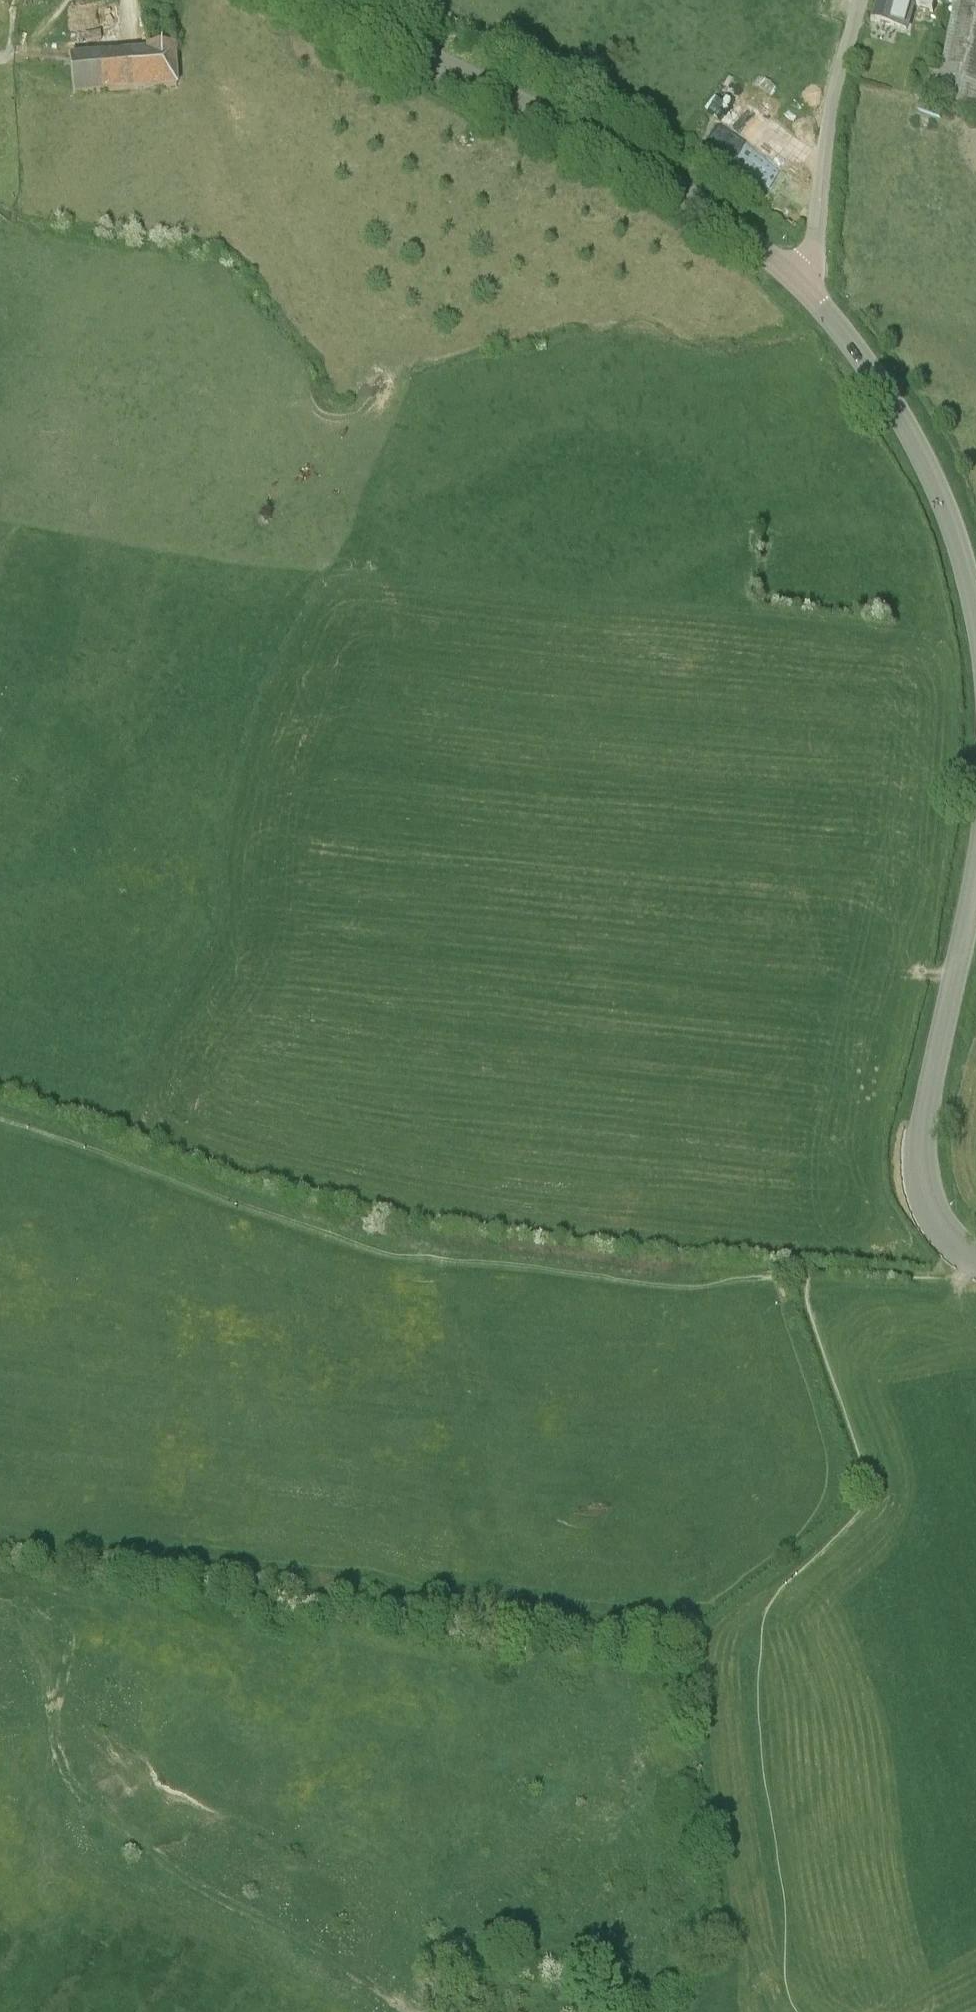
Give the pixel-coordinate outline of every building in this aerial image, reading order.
[(875,21),(909,30),(917,0),(881,0),(875,21)] [(957,1),(956,4),(954,4),(940,73),(926,69),(918,96),(975,109),(975,0),(953,0),(957,1)] [(177,87),(174,51),(172,26),(144,28),(146,54),(64,60),(65,68),(70,67),(72,94),(177,87)]
